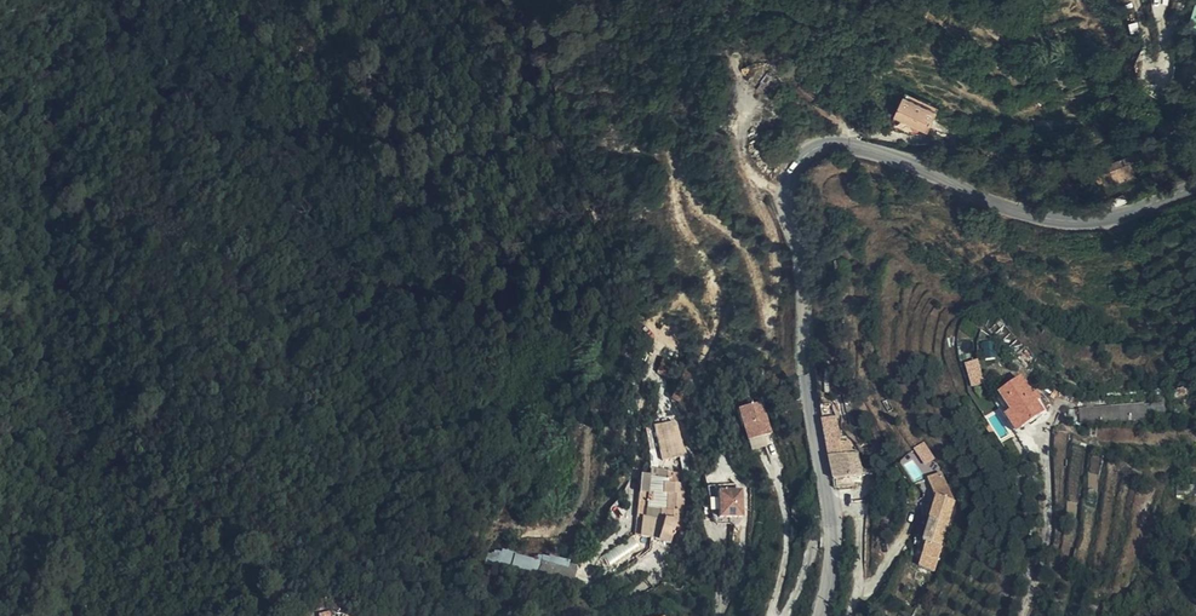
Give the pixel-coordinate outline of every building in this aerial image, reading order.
[(950,123),(951,124),(956,117),(933,101),(925,100),(921,105),(929,109),(936,112),(943,116),(950,123)] [(949,127),(951,124),(950,123),(943,116),(936,112),(929,109),(921,105),(919,108),(924,110),(929,112),(939,117),(949,127)] [(944,135),(949,127),(939,117),(929,112),(924,110),(919,108),(913,116),(935,132),(940,133),(944,135)] [(1130,164),(1138,160),(1135,153),(1127,157),(1130,164)] [(1146,157),(1138,160),(1130,164),(1110,172),(1113,180),(1118,177),(1121,183),(1152,171),(1146,157)] [(1007,342),(1001,346),(1019,365),(1028,354),(1014,339),(1010,345),(1007,342)] [(656,364),(666,369),(673,355),(663,351),(656,364)] [(977,358),(964,362),(971,386),(984,383),(977,358)] [(691,365),(685,363),(671,391),(677,394),(679,393),(691,365)] [(660,382),(666,369),(656,364),(650,377),(660,382)] [(1014,374),(1009,377),(1018,383),(1024,388),(1014,374)] [(1018,383),(1009,377),(992,389),(1003,406),(1014,423),(1038,407),(1024,388),(1018,383)] [(743,435),(768,428),(759,396),(734,404),(743,435)] [(1014,423),(1003,406),(998,410),(1009,427),(1014,423)] [(834,408),(822,410),(823,415),(824,421),(836,418),(834,408)] [(662,452),(678,450),(673,417),(658,419),(662,452)] [(836,418),(824,421),(828,448),(832,468),(858,464),(857,462),(856,454),(851,455),(849,443),(840,444),(836,418)] [(656,453),(662,452),(658,419),(652,420),(652,425),(656,453)] [(924,465),(934,459),(924,442),(914,447),(924,465)] [(872,451),(860,453),(863,468),(875,466),(872,451)] [(1088,470),(1097,473),(1102,457),(1092,455),(1088,470)] [(654,474),(654,472),(655,464),(643,464),(643,472),(654,474)] [(858,464),(832,468),(834,479),(851,477),(860,476),(858,464)] [(649,533),(648,534),(663,539),(670,515),(676,515),(677,478),(673,478),(673,469),(669,468),(661,468),(660,473),(654,472),(654,474),(650,522),(650,529),(649,533)] [(935,469),(921,476),(929,493),(930,493),(917,539),(920,540),(913,562),(929,567),(939,533),(937,533),(948,498),(935,469)] [(636,520),(636,525),(645,527),(650,529),(650,522),(654,474),(643,472),(642,488),(632,488),(632,491),(631,515),(636,515),(636,520)] [(642,488),(643,472),(634,472),(632,488),(642,488)] [(851,477),(834,479),(835,489),(852,486),(851,477)] [(737,510),(736,484),(712,485),(713,511),(737,510)] [(535,577),(538,562),(511,555),(507,570),(535,577)] [(565,570),(551,565),(538,562),(535,577),(568,587),(572,572),(565,570)]
